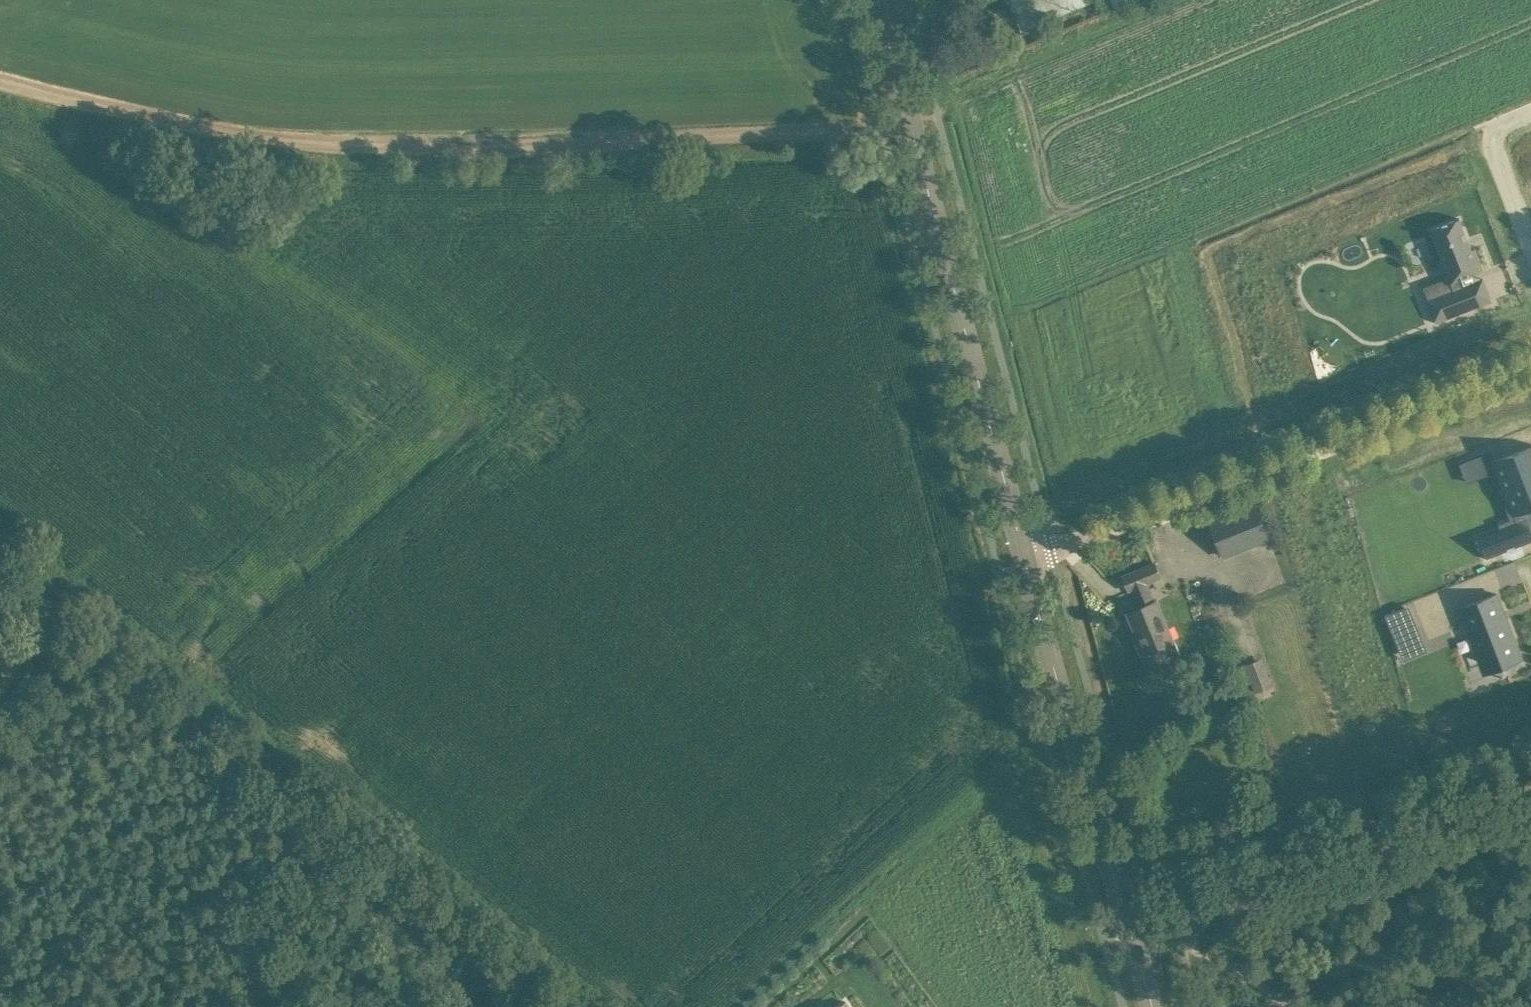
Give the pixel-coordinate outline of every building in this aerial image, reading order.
[(1453,289),(1427,299),(1436,322),(1472,308),(1463,285),(1462,286),(1459,278),(1484,269),(1475,247),(1472,248),(1460,218),(1431,229),(1443,260),(1439,261),(1448,283),(1450,282),(1453,289)] [(1478,536),(1479,537),(1481,537),(1488,556),(1486,556),(1487,558),(1530,541),(1530,532),(1522,509),(1530,506),(1530,446),(1495,460),(1494,458),(1493,459),(1490,451),(1488,451),(1492,462),(1494,462),(1517,521),(1500,527),(1478,536)] [(1210,521),(1224,555),(1268,537),(1255,503),(1210,521)] [(1147,582),(1161,576),(1155,562),(1123,574),(1129,590),(1133,588),(1141,607),(1127,612),(1134,630),(1138,629),(1141,636),(1135,639),(1147,669),(1169,659),(1163,645),(1175,640),(1158,599),(1155,601),(1147,582)] [(1497,593),(1459,607),(1480,661),(1496,655),(1501,666),(1522,658),(1497,593)] [(1409,607),(1387,616),(1394,633),(1416,625),(1409,607)] [(1270,671),(1266,672),(1261,655),(1243,661),(1252,690),(1273,682),(1270,671)]
